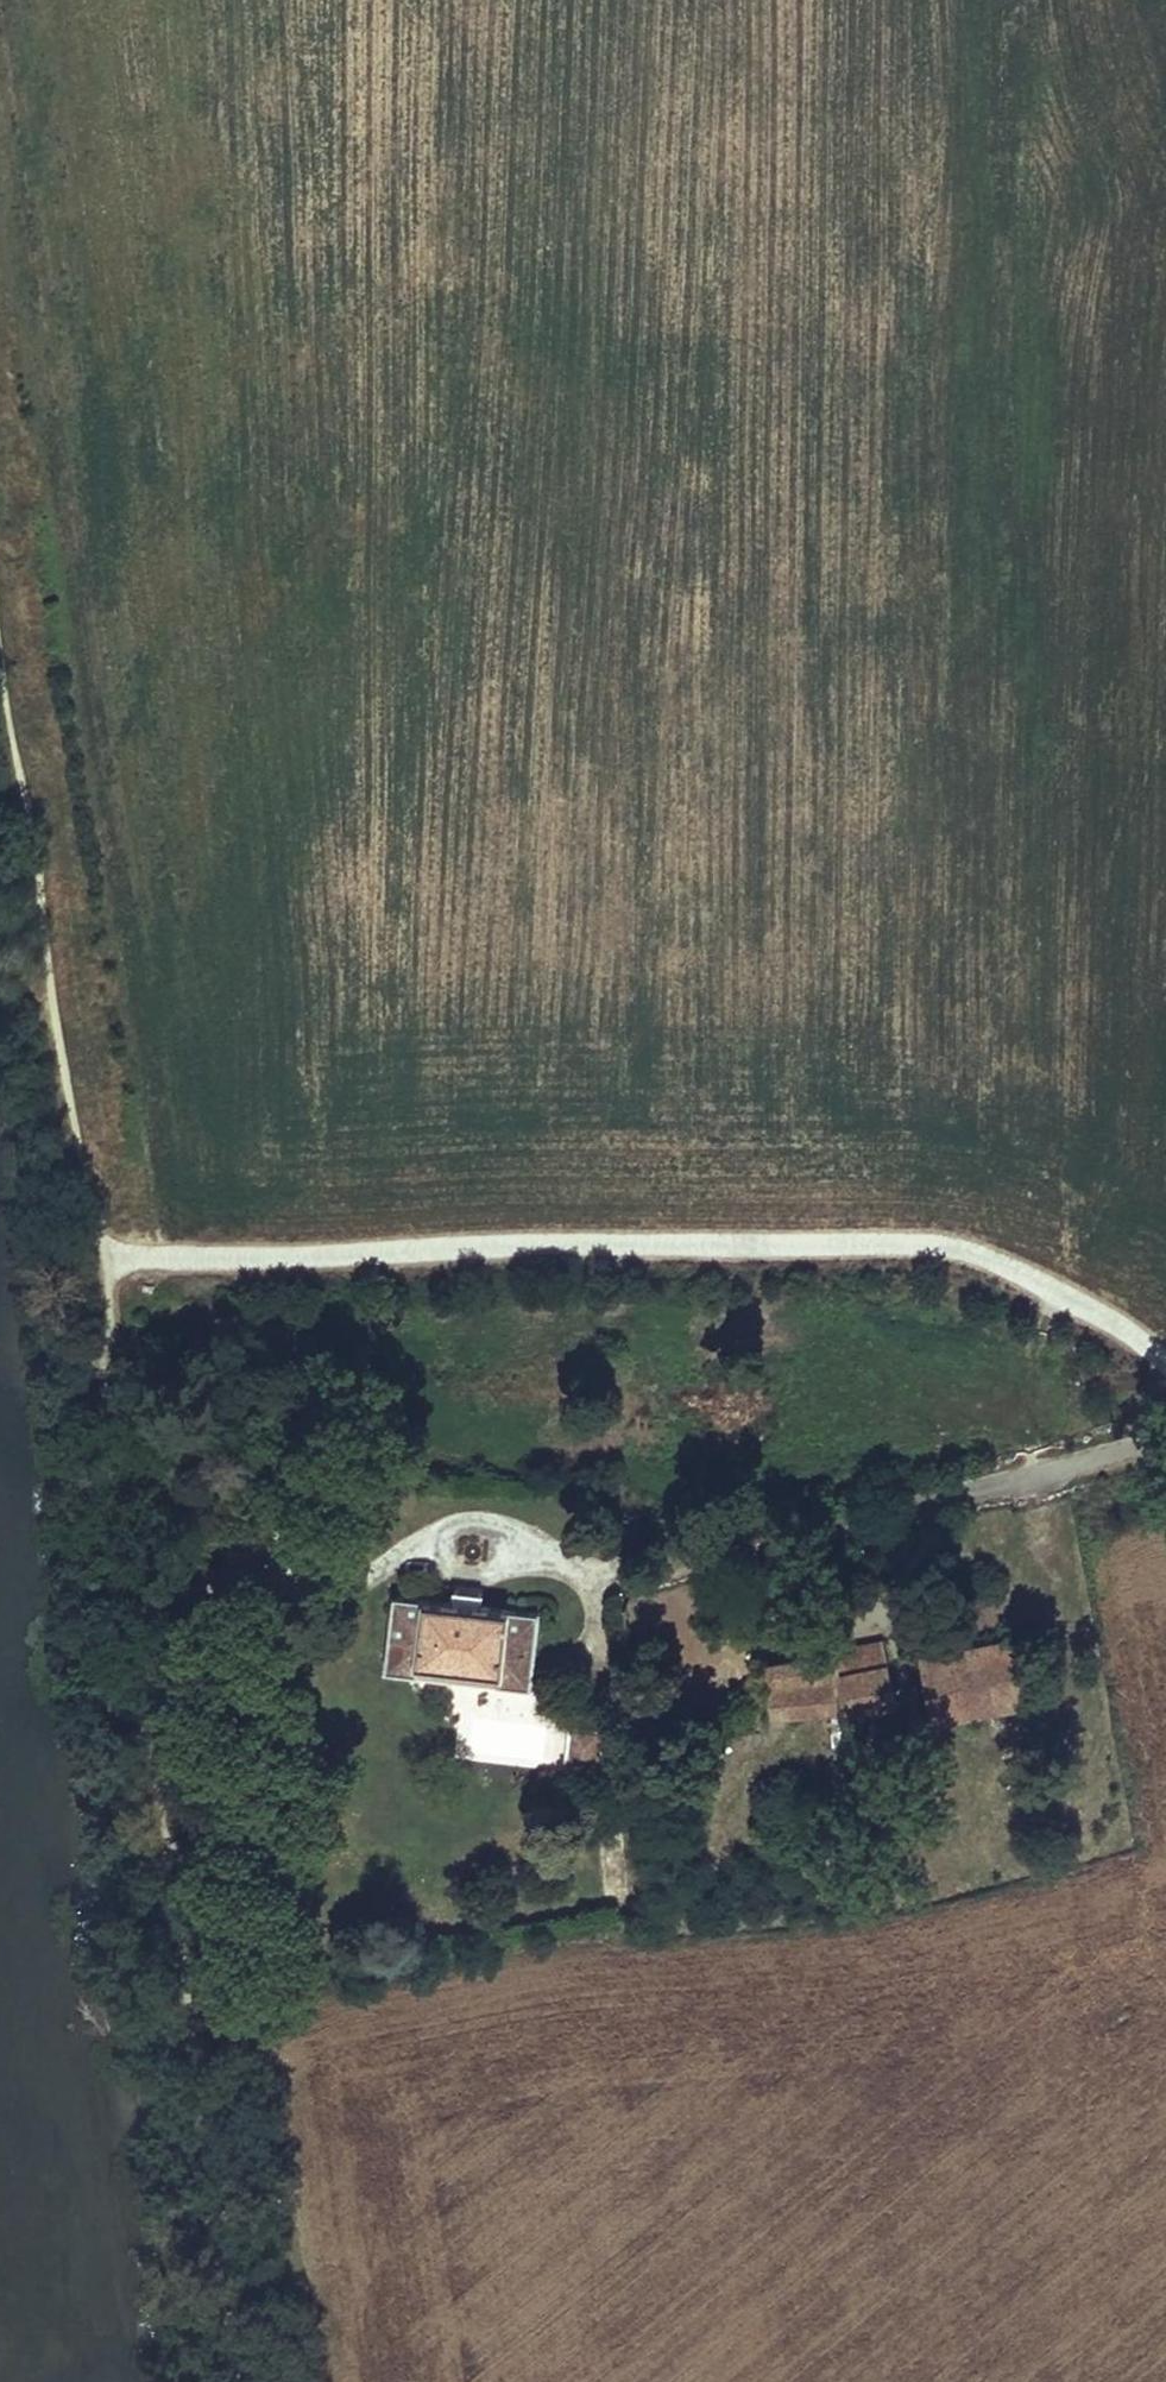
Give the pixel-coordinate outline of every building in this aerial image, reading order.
[(538,1613),(395,1597),(387,1670),(419,1674),(420,1664),(501,1673),(499,1683),(531,1687),(538,1613)] [(885,1644),(765,1667),(769,1715),(842,1709),(843,1717),(898,1706),(885,1644)] [(1013,1646),(967,1656),(981,1718),(1028,1706),(1013,1646)] [(967,1656),(924,1666),(938,1727),(981,1718),(967,1656)] [(596,1764),(598,1730),(570,1728),(568,1762),(596,1764)]
